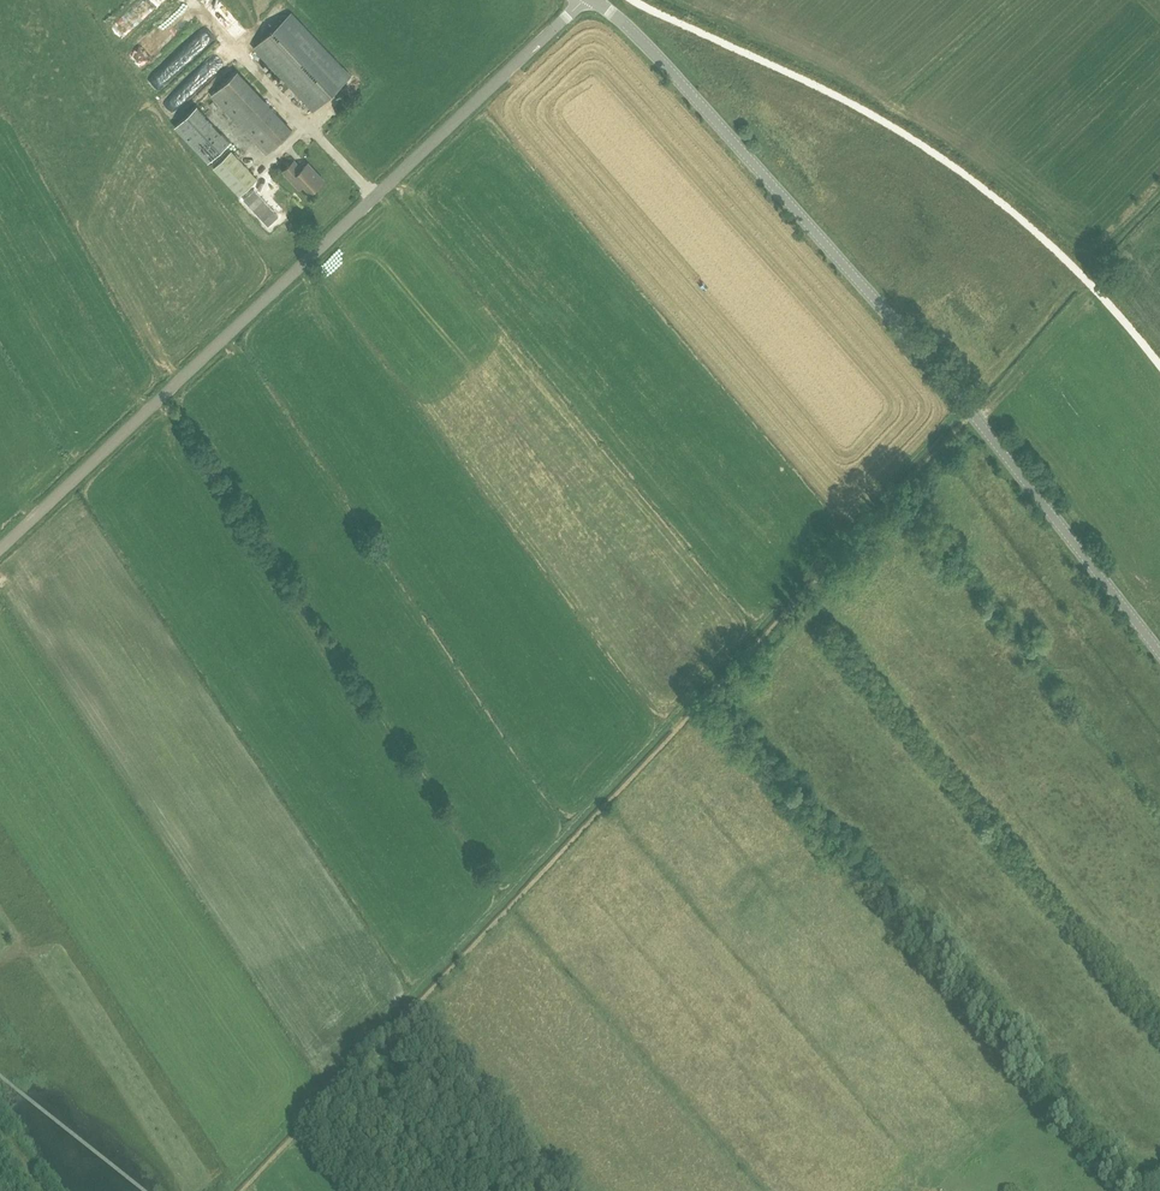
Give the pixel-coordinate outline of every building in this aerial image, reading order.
[(352,75),(292,11),(253,47),(313,112),(352,75)] [(266,154),(293,129),(238,70),(211,95),(266,154)] [(194,108),(172,129),(206,164),(228,143),(194,108)] [(240,195),(258,178),(232,150),(213,167),(240,195)] [(301,168),(294,161),(283,171),(299,188),(304,184),(310,191),(323,180),(308,163),(301,168)] [(279,215),(254,189),(243,199),(268,225),(279,215)]
